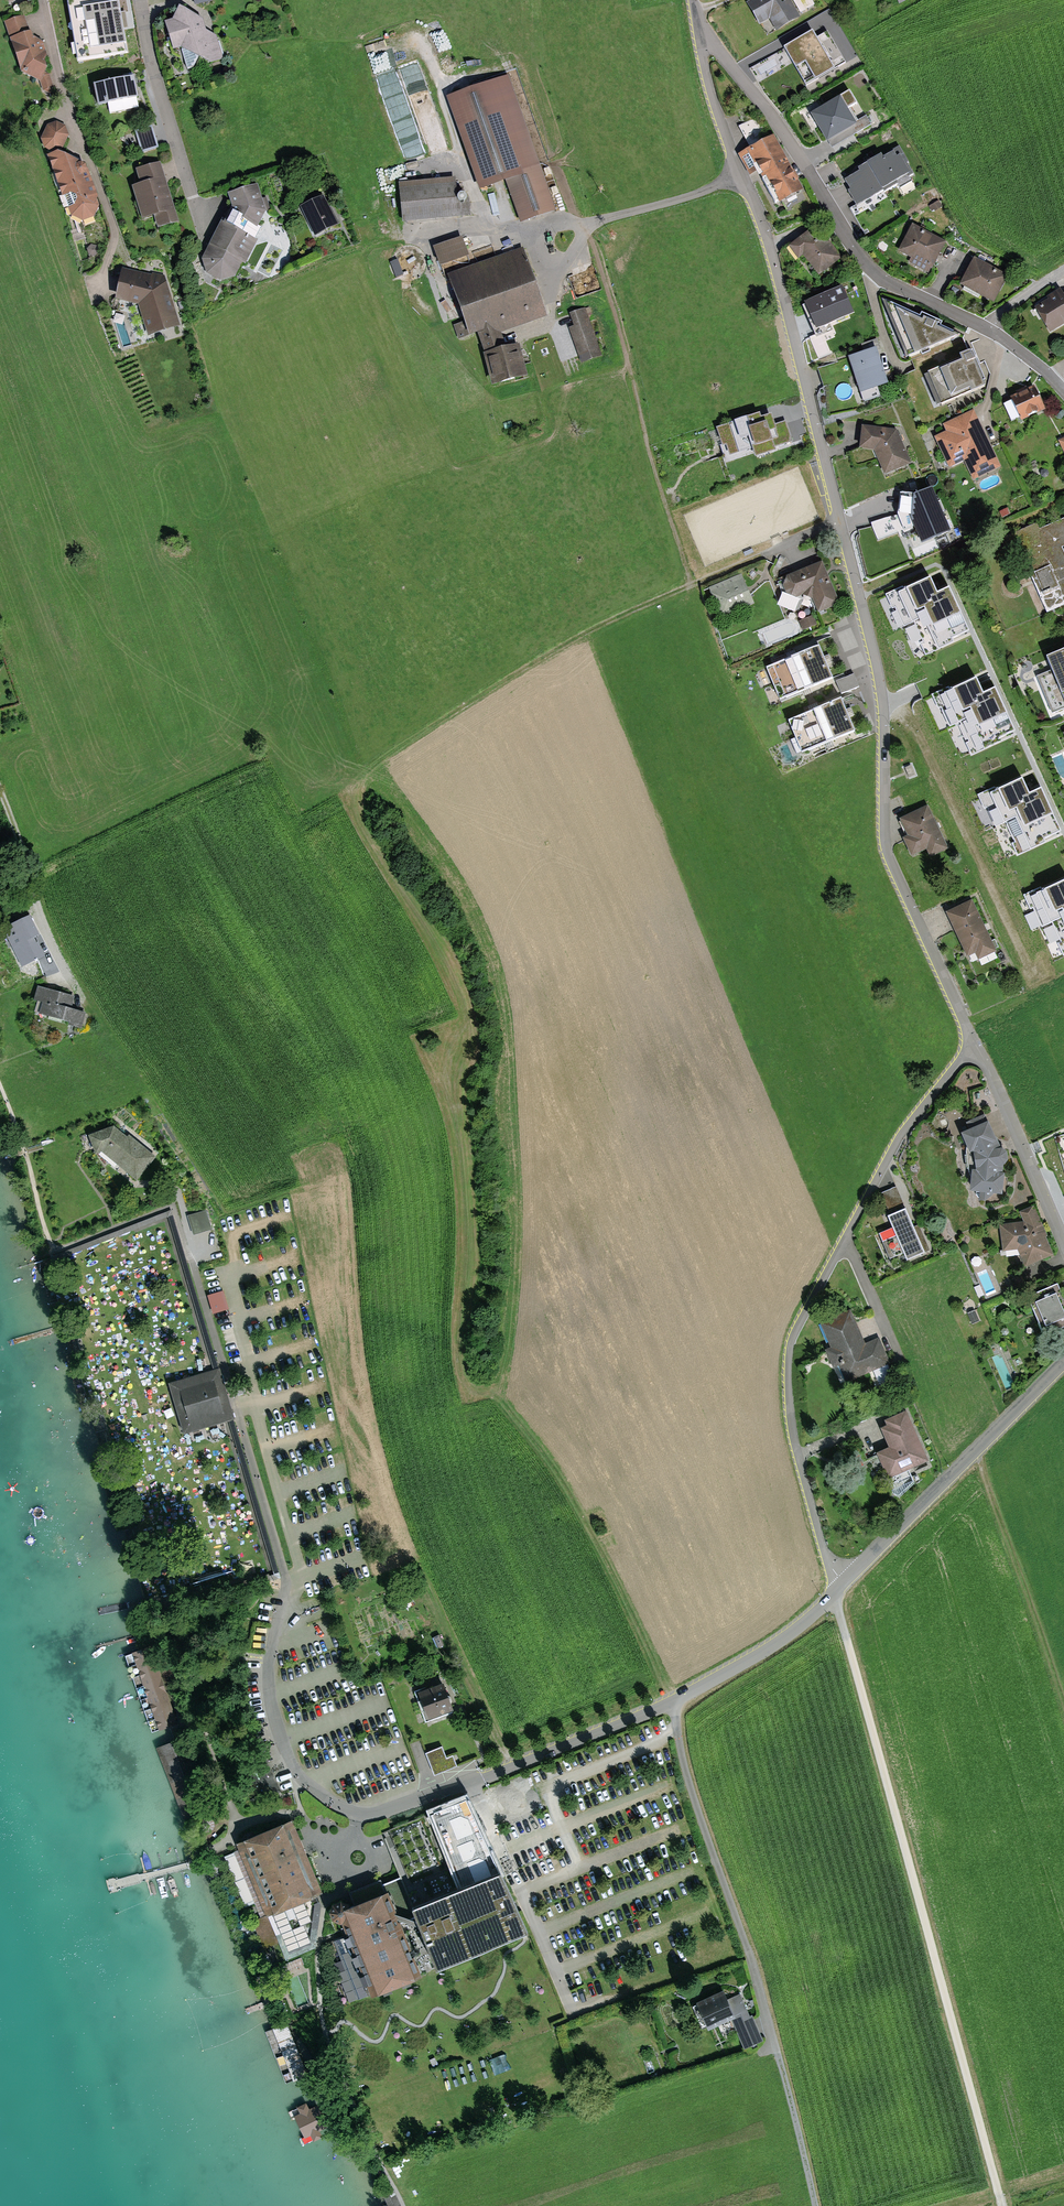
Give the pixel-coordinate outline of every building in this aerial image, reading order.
[(75,69),(133,60),(123,0),(63,0),(75,69)] [(747,3),(760,25),(769,20),(776,32),(802,17),(791,0),(752,0),(747,3)] [(812,0),(793,0),(801,13),(815,5),(812,0)] [(179,7),(172,20),(164,23),(174,51),(181,49),(187,69),(195,67),(199,58),(211,64),(224,60),(217,36),(206,31),(203,20),(179,7)] [(30,32),(24,15),(4,22),(21,73),(40,82),(43,91),(50,94),(54,87),(49,75),(46,72),(47,68),(45,61),(48,56),(43,42),(33,37),(31,32),(30,32)] [(817,37),(813,31),(784,48),(806,86),(846,63),(828,31),(817,37)] [(508,76),(446,98),(479,191),(506,182),(521,223),(556,211),(508,76)] [(135,77),(93,85),(98,107),(139,99),(135,77)] [(841,97),(810,115),(827,143),(828,142),(832,148),(871,124),(866,116),(856,122),(841,97)] [(750,148),(738,155),(749,177),(760,171),(763,175),(761,176),(776,204),(778,202),(780,204),(805,191),(775,135),(769,138),(757,116),(738,127),(750,148)] [(41,139),(44,148),(54,152),(63,149),(69,135),(66,126),(57,121),(47,125),(41,139)] [(152,126),(135,131),(141,154),(158,149),(152,126)] [(860,172),(845,180),(851,190),(848,191),(857,207),(884,192),(884,193),(896,186),(900,193),(915,185),(911,177),(915,175),(899,147),(882,156),(881,155),(858,169),(860,172)] [(58,152),(47,156),(62,197),(64,197),(71,217),(83,221),(95,217),(100,206),(97,199),(98,197),(88,168),(87,169),(86,166),(82,163),(58,152)] [(140,185),(132,187),(143,220),(154,217),(158,230),(180,223),(161,162),(135,170),(140,185)] [(455,178),(399,184),(403,224),(472,217),(470,199),(457,200),(455,178)] [(223,219),(202,260),(207,275),(221,283),(236,278),(243,263),(245,264),(257,240),(255,239),(261,227),(259,226),(266,211),(258,184),(228,194),(232,208),(226,221),(223,219)] [(323,195),(300,208),(315,237),(340,224),(332,207),(330,208),(323,195)] [(817,225),(789,247),(799,259),(803,256),(819,276),(843,258),(817,225)] [(946,243),(912,225),(899,251),(912,258),(909,263),(928,273),(931,269),(932,270),(946,243)] [(462,237),(433,248),(441,268),(469,257),(462,237)] [(523,247),(446,275),(470,337),(478,334),(485,354),(483,355),(492,388),(528,377),(520,345),(506,349),(501,334),(547,317),(523,247)] [(1008,276),(974,258),(960,284),(994,303),(1008,276)] [(404,275),(398,259),(390,262),(396,278),(404,275)] [(121,269),(115,301),(138,305),(148,337),(180,327),(165,276),(152,273),(152,275),(121,269)] [(842,287),(804,304),(815,328),(813,329),(817,337),(832,331),(830,325),(854,315),(842,287)] [(1035,308),(1050,333),(1063,325),(1063,292),(1063,293),(1060,289),(1047,297),(1048,300),(1035,308)] [(920,317),(881,300),(906,359),(960,336),(941,327),(942,323),(921,314),(920,317)] [(585,308),(569,313),(574,326),(568,328),(581,364),(602,356),(585,308)] [(863,352),(847,357),(860,394),(888,385),(877,351),(881,349),(877,339),(861,345),(863,352)] [(960,359),(928,373),(942,406),(985,388),(970,352),(959,357),(960,359)] [(992,379),(987,362),(980,364),(985,381),(992,379)] [(1035,387),(1010,398),(1012,402),(1003,406),(1011,422),(1020,418),(1022,422),(1046,411),(1035,387)] [(865,393),(866,402),(881,400),(880,391),(865,393)] [(946,432),(934,438),(949,469),(964,462),(973,481),(1002,468),(974,410),(943,425),(946,432)] [(760,414),(717,429),(723,447),(727,446),(730,456),(752,449),(756,459),(776,452),(775,448),(793,442),(786,421),(775,425),(772,415),(762,419),(760,414)] [(897,430),(862,426),(859,449),(874,451),(884,476),(911,464),(897,430)] [(933,485),(914,493),(898,491),(895,515),(910,517),(922,545),(952,532),(933,485)] [(1040,529),(1037,523),(1000,539),(1010,562),(1023,556),(1048,612),(1063,605),(1063,552),(1062,548),(1063,547),(1063,519),(1040,529)] [(840,604),(822,562),(787,577),(785,580),(777,583),(788,605),(804,599),(813,603),(818,613),(840,604)] [(741,575),(709,589),(721,617),(754,603),(741,575)] [(914,621),(923,640),(919,642),(925,655),(956,641),(954,637),(968,630),(949,590),(937,595),(930,579),(905,591),(902,586),(886,593),(892,607),(895,606),(904,625),(914,621)] [(814,615),(799,622),(803,631),(817,624),(814,615)] [(833,679),(819,647),(766,669),(780,702),(833,679)] [(1046,659),(1051,671),(1037,677),(1052,714),(1063,709),(1063,652),(1046,659)] [(836,682),(841,694),(859,687),(854,674),(836,682)] [(961,721),(970,741),(965,743),(971,755),(1002,741),(1000,737),(1014,731),(995,690),(984,695),(976,679),(951,691),(949,686),(932,694),(938,708),(942,706),(951,725),(961,721)] [(856,733),(841,699),(788,722),(802,756),(856,733)] [(911,766),(905,768),(909,778),(916,776),(911,766)] [(1006,821),(1015,841),(1011,843),(1017,856),(1048,841),(1046,837),(1060,831),(1041,790),(1029,795),(1022,780),(997,791),(995,786),(978,794),(984,808),(988,806),(996,826),(1006,821)] [(928,806),(899,820),(908,837),(902,840),(912,858),(927,851),(931,859),(949,850),(928,806)] [(1061,941),(1057,943),(1063,956),(1063,955),(1063,882),(1043,891),(1040,886),(1023,894),(1030,908),(1033,906),(1042,926),(1052,921),(1061,941)] [(972,901),(946,914),(967,958),(975,954),(979,961),(997,952),(972,901)] [(30,917),(3,930),(22,968),(45,957),(38,943),(36,944),(33,939),(40,936),(30,917)] [(76,997),(38,986),(34,1001),(42,1004),(39,1016),(69,1024),(68,1026),(82,1030),(86,1014),(72,1010),(76,997)] [(969,1132),(961,1136),(970,1155),(974,1154),(976,1172),(972,1172),(970,1193),(980,1194),(979,1201),(990,1203),(991,1196),(1003,1197),(1005,1175),(1003,1175),(1003,1167),(1005,1167),(1008,1162),(1007,1154),(1002,1150),(985,1115),(966,1124),(969,1132)] [(127,1138),(114,1127),(89,1138),(96,1156),(102,1154),(137,1182),(156,1158),(129,1136),(127,1138)] [(881,1194),(889,1213),(904,1206),(896,1188),(881,1194)] [(1034,1206),(1020,1213),(1024,1223),(999,1227),(1003,1253),(1017,1251),(1024,1269),(1054,1255),(1046,1238),(1048,1237),(1034,1206)] [(187,1217),(193,1236),(212,1230),(206,1211),(187,1217)] [(906,1211),(888,1219),(892,1229),(879,1235),(890,1261),(903,1255),(907,1264),(925,1256),(906,1211)] [(1027,1299),(1044,1337),(1063,1328),(1063,1300),(1058,1285),(1027,1299)] [(229,1310),(223,1292),(207,1297),(213,1315),(229,1310)] [(975,1310),(967,1314),(972,1324),(980,1321),(975,1310)] [(850,1311),(819,1324),(830,1349),(825,1351),(833,1370),(839,1367),(846,1383),(873,1371),(879,1384),(894,1378),(888,1366),(891,1364),(879,1338),(865,1344),(850,1311)] [(211,1372),(168,1386),(184,1436),(227,1423),(230,1422),(236,1420),(227,1394),(220,1370),(214,1371),(211,1372)] [(887,1428),(881,1430),(889,1449),(877,1454),(888,1480),(928,1463),(906,1412),(884,1422),(887,1428)] [(178,1721),(150,1644),(125,1653),(153,1730),(178,1721)] [(445,1681),(416,1690),(425,1721),(454,1712),(445,1681)] [(443,1744),(426,1751),(434,1773),(457,1765),(453,1753),(447,1755),(443,1744)] [(400,1876),(411,1900),(497,1865),(467,1798),(383,1831),(391,1851),(400,1876)] [(244,1837),(236,1840),(267,1914),(268,1913),(279,1942),(273,1944),(278,1959),(286,1957),(286,1958),(316,1946),(321,1905),(315,1895),(324,1892),(293,1819),(282,1819),(244,1835),(244,1837)] [(497,1865),(411,1900),(418,1916),(438,1964),(523,1929),(526,1928),(499,1864),(497,1865)] [(411,1900),(400,1876),(383,1882),(381,1877),(349,1890),(353,1898),(348,1900),(341,1895),(333,1899),(329,1906),(333,1914),(340,1918),(369,1993),(422,1971),(403,1921),(418,1916),(411,1900)] [(268,1913),(267,1914),(252,1919),(263,1948),(273,1944),(279,1942),(268,1913)] [(698,2005),(693,2007),(702,2028),(706,2026),(708,2030),(731,2020),(744,2050),(763,2041),(752,2014),(750,2015),(741,1997),(740,1994),(727,2000),(724,1992),(697,2004),(698,2005)] [(490,2059),(496,2076),(511,2071),(506,2054),(490,2059)] [(315,2099),(291,2110),(307,2144),(330,2134),(315,2099)] [(383,2196),(388,2205),(400,2205),(393,2191),(383,2196)]
